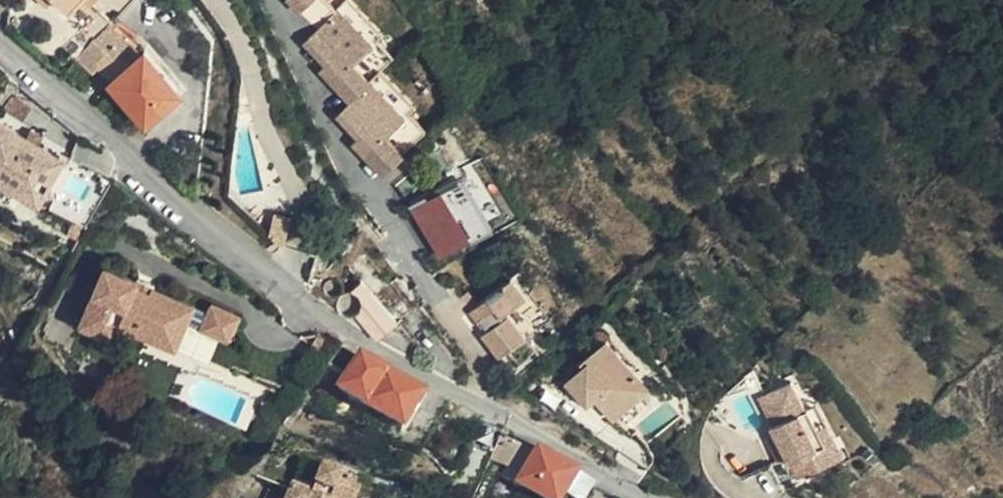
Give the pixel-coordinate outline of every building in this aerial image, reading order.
[(67,11),(76,0),(54,0),(67,11)] [(133,0),(93,0),(90,4),(110,22),(112,20),(133,0)] [(314,33),(337,9),(328,0),(284,0),(282,2),(314,33)] [(337,9),(343,3),(346,0),(328,0),(337,9)] [(379,38),(343,3),(337,9),(373,44),(379,38)] [(318,73),(349,104),(367,86),(373,80),(355,62),(373,44),(337,9),(314,33),(306,42),(327,63),(324,67),(318,73)] [(144,53),(112,20),(110,22),(105,26),(137,59),(144,53)] [(137,59),(105,26),(93,38),(111,53),(108,57),(111,61),(122,50),(133,62),(137,59)] [(111,53),(93,38),(81,52),(101,67),(108,57),(111,53)] [(327,63),(306,42),(302,45),(324,67),(327,63)] [(391,62),(373,44),(355,62),(373,80),(391,62)] [(180,90),(144,53),(137,59),(133,62),(122,50),(111,61),(121,73),(112,83),(147,121),(180,90)] [(111,61),(108,57),(101,67),(98,70),(100,71),(112,83),(121,73),(111,61)] [(409,115),(373,80),(367,86),(403,121),(409,115)] [(391,133),(403,121),(367,86),(349,104),(339,115),(353,129),(350,133),(358,140),(353,145),(383,176),(402,156),(386,139),(391,133)] [(32,115),(12,104),(4,116),(24,127),(32,115)] [(353,129),(339,115),(336,119),(350,133),(353,129)] [(45,200),(63,169),(38,155),(24,147),(0,133),(0,173),(45,200)] [(408,150),(391,133),(386,139),(402,156),(408,150)] [(30,138),(24,147),(38,155),(44,146),(30,138)] [(514,216),(502,190),(492,195),(478,166),(466,171),(493,227),(514,216)] [(0,173),(0,191),(38,212),(45,200),(0,173)] [(463,175),(410,205),(440,258),(493,228),(463,175)] [(181,347),(198,304),(161,290),(158,299),(138,291),(142,282),(108,269),(86,327),(119,340),(129,315),(142,321),(138,330),(151,335),(181,347)] [(481,331),(501,355),(529,331),(509,306),(526,292),(519,283),(509,271),(486,290),(489,293),(471,308),(479,318),(481,317),(488,325),(481,331)] [(144,276),(142,282),(138,291),(158,299),(161,290),(164,284),(144,276)] [(373,334),(381,340),(398,323),(361,282),(351,291),(358,295),(362,301),(363,309),(359,314),(356,316),(373,334)] [(215,302),(212,310),(205,327),(226,336),(233,338),(243,313),(215,302)] [(205,327),(212,310),(198,304),(181,347),(151,335),(146,348),(201,370),(207,354),(217,357),(226,336),(205,327)] [(597,404),(634,372),(599,331),(566,359),(569,364),(556,375),(575,397),(585,390),(597,404)] [(423,399),(360,359),(347,380),(338,394),(404,433),(423,399)] [(640,379),(634,372),(597,404),(603,410),(640,379)] [(808,406),(806,407),(792,382),(752,403),(784,462),(794,482),(795,483),(837,462),(808,406)] [(524,446),(503,433),(502,437),(492,456),(513,465),(524,446)] [(538,454),(524,446),(513,465),(504,481),(517,488),(538,454)] [(572,481),(576,476),(538,454),(517,488),(535,497),(563,497),(572,481)] [(285,497),(360,497),(364,487),(299,461),(285,497)] [(794,482),(784,462),(769,470),(779,490),(794,482)] [(572,481),(563,497),(588,497),(591,493),(572,481)]
